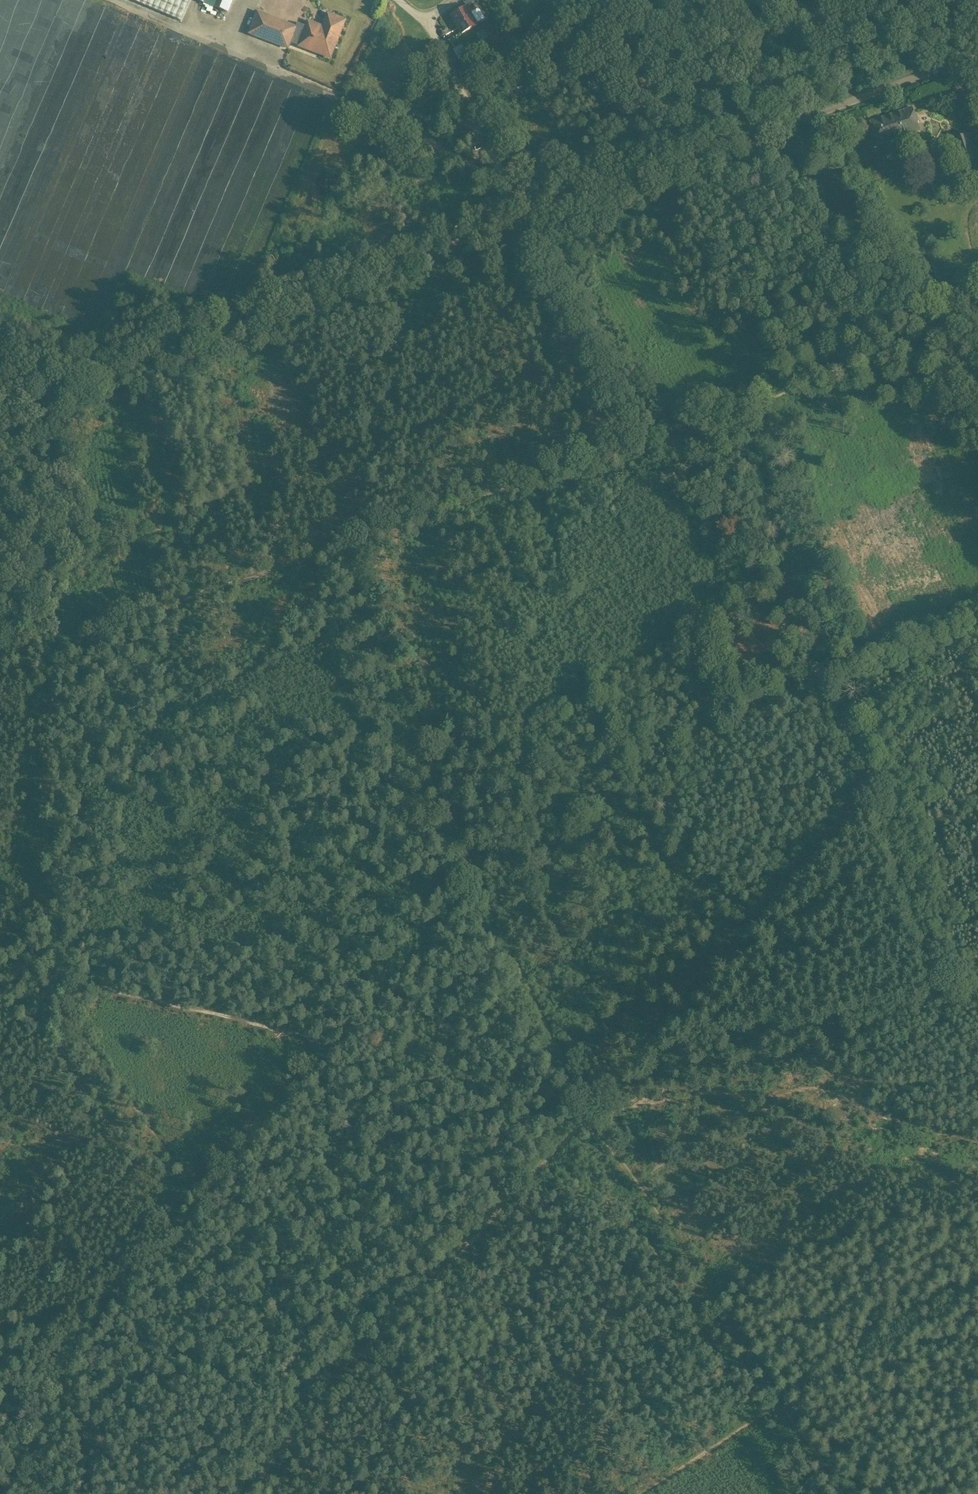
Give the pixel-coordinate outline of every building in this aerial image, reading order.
[(137,2),(161,13),(166,0),(138,0),(137,2)] [(161,13),(182,22),(191,0),(166,0),(161,13)] [(214,7),(226,12),(231,0),(216,0),(214,7)] [(466,7),(451,16),(462,34),(476,25),(476,24),(484,20),(477,9),(474,12),(473,11),(470,13),(466,7)] [(295,27),(257,12),(249,33),(288,49),(290,43),(296,28),(295,27)] [(322,27),(310,22),(307,23),(306,26),(297,23),(295,27),(296,28),(290,43),(328,58),(334,44),(336,44),(345,21),(327,14),(322,27)] [(513,28),(505,31),(508,39),(516,35),(513,28)] [(530,31),(516,36),(521,48),(535,43),(530,31)] [(464,47),(454,51),(458,61),(468,57),(464,47)] [(912,107),(869,121),(877,145),(919,131),(912,107)] [(968,134),(953,140),(962,166),(977,161),(968,134)] [(315,192),(312,199),(323,204),(326,197),(315,192)]
